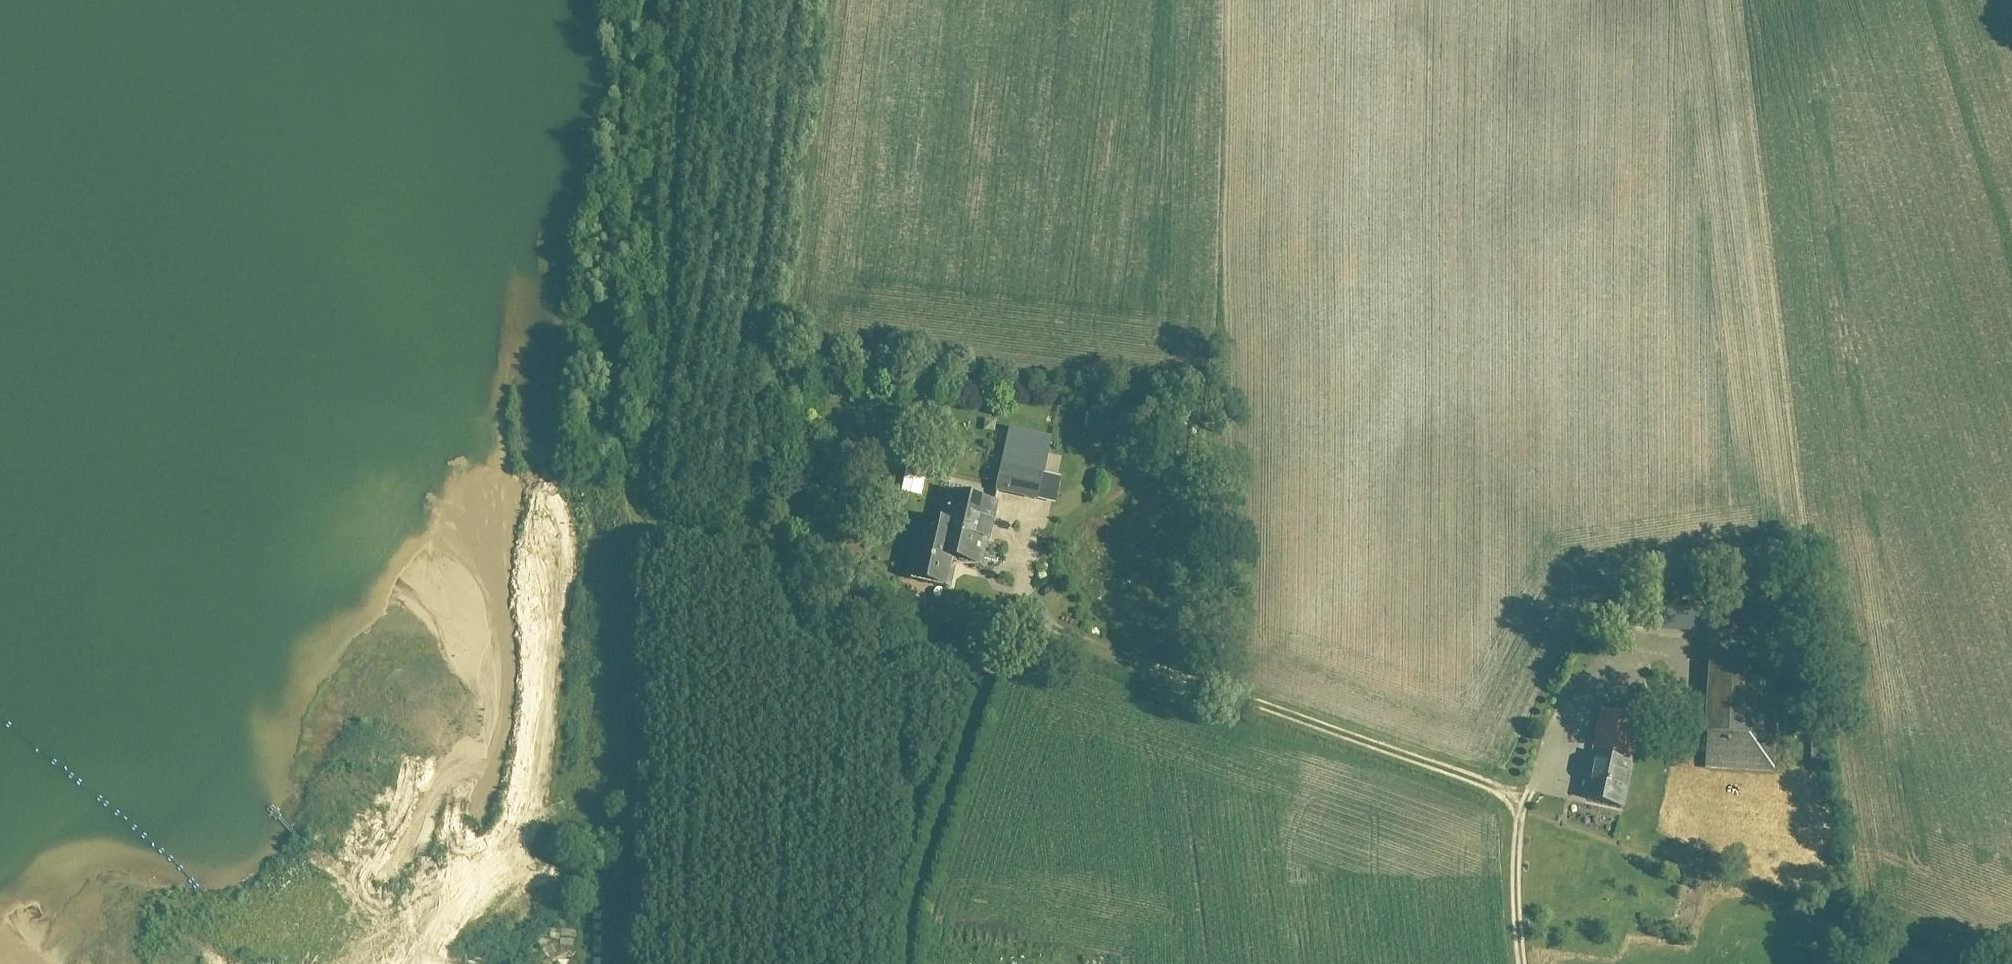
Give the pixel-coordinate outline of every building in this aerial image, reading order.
[(993,493),(1056,508),(1063,482),(1043,477),(1051,444),(1008,433),(993,493)] [(991,523),(995,504),(944,495),(939,521),(919,518),(907,580),(954,589),(958,568),(982,572),(991,523)] [(1635,631),(1729,635),(1730,605),(1636,601),(1635,631)] [(1705,770),(1776,774),(1782,666),(1711,662),(1705,770)] [(1628,810),(1646,724),(1603,714),(1584,801),(1628,810)]
